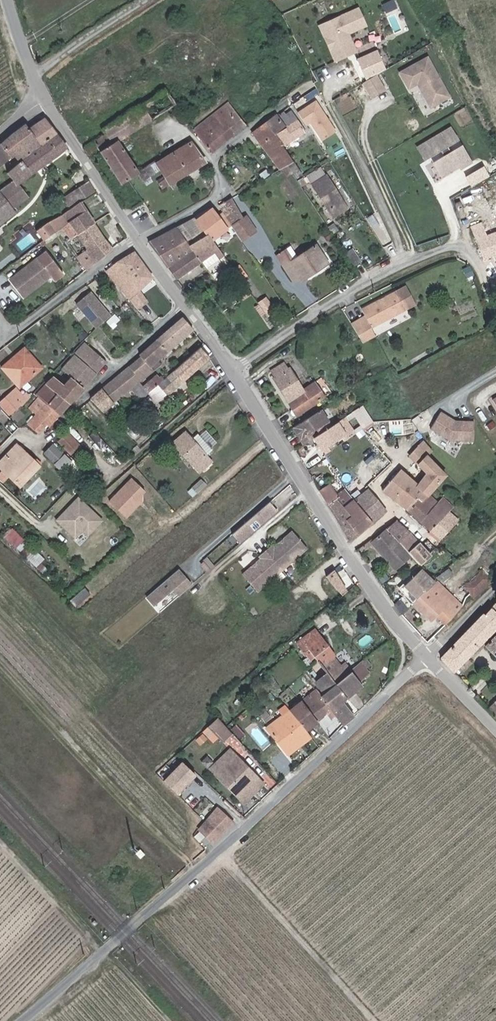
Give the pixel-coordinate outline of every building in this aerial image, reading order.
[(350,32),(368,25),(359,5),(318,23),(335,61),(358,51),(350,32)] [(425,53),(398,68),(406,83),(421,75),(425,82),(419,85),(429,102),(447,92),(425,53)] [(373,71),(361,78),(369,92),(382,84),(373,71)] [(336,116),(319,86),(306,94),(312,103),(322,118),(323,117),(326,123),(336,116)] [(178,103),(169,89),(120,120),(105,129),(109,134),(86,149),(90,154),(96,150),(118,185),(126,181),(140,172),(119,140),(178,103)] [(219,111),(236,132),(248,122),(231,101),(219,111)] [(236,132),(219,111),(209,119),(226,140),(236,132)] [(289,113),(281,119),(287,127),(278,134),(286,144),(308,127),(300,116),(294,121),(289,113)] [(255,131),(265,143),(278,134),(287,127),(281,119),(278,115),(255,131)] [(42,143),(57,132),(46,118),(31,128),(42,143)] [(213,150),(226,140),(209,119),(197,128),(200,134),(213,150)] [(42,143),(31,128),(27,123),(0,146),(0,167),(16,154),(25,147),(30,153),(42,143)] [(448,123),(416,143),(423,154),(438,145),(443,152),(432,158),(440,171),(457,160),(459,163),(469,157),(460,142),(450,148),(445,141),(455,135),(448,123)] [(68,146),(57,132),(42,143),(30,153),(21,160),(8,171),(14,178),(18,183),(68,146)] [(278,134),(265,143),(282,166),(290,162),(296,158),(286,144),(278,134)] [(93,142),(90,138),(84,141),(87,146),(93,142)] [(206,162),(193,142),(159,163),(170,183),(206,162)] [(30,153),(25,147),(16,154),(21,160),(30,153)] [(306,172),(296,158),(290,162),(299,176),(306,172)] [(138,170),(145,180),(158,172),(152,162),(138,170)] [(310,181),(326,172),(322,165),(306,174),(310,181)] [(465,173),(470,184),(490,176),(485,165),(465,173)] [(347,207),(327,175),(312,183),(333,217),(347,207)] [(18,183),(14,178),(0,189),(17,211),(29,197),(18,183)] [(73,207),(85,199),(97,191),(90,179),(66,196),(73,207)] [(246,194),(240,188),(236,191),(237,193),(241,198),(246,194)] [(0,189),(0,225),(17,211),(0,189)] [(218,204),(232,223),(245,217),(231,196),(218,204)] [(101,230),(85,199),(73,207),(65,213),(79,234),(88,248),(78,255),(87,268),(114,247),(101,230)] [(197,219),(210,235),(224,223),(211,208),(197,219)] [(248,214),(245,217),(232,223),(243,237),(244,239),(258,229),(248,214)] [(222,249),(210,235),(197,219),(195,217),(150,241),(176,275),(203,258),(207,263),(215,258),(207,248),(212,245),(218,253),(222,249)] [(56,230),(49,220),(37,229),(45,239),(56,230)] [(474,240),(482,260),(495,254),(495,232),(474,240)] [(331,260),(319,243),(293,259),(292,257),(284,262),(296,279),(304,275),(305,277),(331,260)] [(364,261),(355,247),(349,252),(358,265),(364,261)] [(154,276),(136,252),(120,261),(121,262),(110,270),(120,283),(131,298),(154,276)] [(41,283),(54,274),(40,256),(12,279),(24,294),(40,282),(41,283)] [(80,269),(71,259),(65,265),(73,275),(80,269)] [(476,278),(472,270),(466,272),(469,281),(476,278)] [(251,287),(247,280),(237,287),(242,293),(251,287)] [(26,296),(41,283),(40,282),(24,294),(26,296)] [(113,315),(93,291),(79,302),(99,326),(100,325),(101,325),(113,315)] [(407,309),(398,291),(364,308),(373,326),(407,309)] [(265,296),(255,306),(263,313),(272,303),(265,296)] [(105,411),(126,391),(135,383),(148,371),(160,361),(158,358),(195,329),(195,328),(185,316),(165,332),(142,352),(144,355),(133,365),(94,399),(105,411)] [(73,377),(85,387),(107,362),(95,350),(93,351),(86,345),(63,368),(73,377)] [(28,349),(25,346),(13,357),(16,360),(28,349)] [(165,378),(159,384),(168,393),(199,366),(211,356),(202,346),(177,368),(165,378)] [(43,364),(28,349),(16,360),(13,357),(4,365),(21,384),(43,364)] [(286,370),(282,364),(271,371),(274,377),(273,378),(287,401),(288,401),(298,416),(325,399),(315,383),(303,391),(289,368),(286,370)] [(67,384),(56,375),(54,377),(65,386),(67,384)] [(147,395),(159,384),(165,378),(162,375),(160,377),(158,375),(141,389),(147,395)] [(85,387),(73,377),(67,384),(65,386),(54,377),(47,384),(70,403),(85,387)] [(141,389),(135,383),(126,391),(137,403),(147,395),(141,389)] [(42,398),(61,414),(70,403),(47,384),(38,394),(42,398)] [(24,399),(15,388),(11,393),(21,403),(24,399)] [(11,393),(0,403),(0,404),(9,414),(21,403),(11,393)] [(54,421),(61,414),(42,398),(32,408),(39,414),(30,424),(40,433),(49,423),(51,424),(54,421)] [(350,408),(361,423),(371,416),(361,401),(350,408)] [(312,435),(328,424),(321,412),(292,430),(300,442),(312,435)] [(456,421),(441,412),(430,430),(449,441),(475,443),(475,421),(456,421)] [(326,449),(353,432),(345,420),(315,440),(322,452),(326,449)] [(100,433),(97,430),(91,435),(103,448),(108,443),(100,433)] [(214,450),(199,433),(193,438),(186,430),(174,441),(196,466),(207,457),(214,450)] [(82,446),(70,434),(62,442),(73,453),(82,446)] [(303,447),(315,439),(312,435),(300,442),(303,447)] [(54,441),(43,451),(60,469),(71,459),(54,441)] [(435,453),(428,443),(419,447),(411,456),(421,465),(429,458),(430,457),(435,453)] [(21,482),(37,464),(17,445),(0,463),(21,482)] [(202,472),(212,463),(207,457),(196,466),(202,472)] [(387,469),(378,458),(358,474),(368,486),(381,476),(380,475),(387,469)] [(428,502),(439,490),(437,488),(447,475),(429,458),(421,465),(430,473),(420,485),(403,470),(385,491),(411,511),(423,498),(428,502)] [(37,464),(21,482),(23,485),(40,467),(37,464)] [(147,493),(131,478),(108,501),(124,516),(147,493)] [(200,492),(210,484),(204,478),(195,486),(200,492)] [(330,506),(342,497),(333,484),(321,492),(330,506)] [(352,496),(374,523),(387,512),(369,490),(360,497),(357,492),(352,496)] [(433,531),(451,511),(457,505),(439,490),(428,502),(423,498),(411,511),(433,531)] [(360,535),(374,523),(352,496),(349,492),(342,497),(349,508),(345,511),(360,535)] [(104,520),(79,497),(58,520),(76,538),(84,530),(89,535),(104,520)] [(342,497),(330,506),(353,542),(360,535),(345,511),(349,508),(342,497)] [(239,545),(272,518),(277,513),(270,504),(231,535),(239,545)] [(461,520),(451,511),(433,531),(443,539),(461,520)] [(400,541),(409,533),(397,522),(389,529),(389,530),(375,541),(398,569),(413,555),(400,541)] [(16,546),(24,538),(12,527),(4,535),(16,546)] [(311,548),(296,531),(277,547),(276,545),(263,556),(265,558),(245,574),(260,591),(272,581),(311,548)] [(421,546),(409,533),(400,541),(413,555),(422,565),(430,557),(421,546)] [(370,541),(361,546),(368,558),(376,552),(370,541)] [(416,603),(439,580),(435,576),(432,578),(423,569),(403,590),(407,595),(396,606),(403,616),(416,603)] [(486,569),(467,586),(476,596),(478,597),(495,581),(495,579),(486,569)] [(193,585),(179,570),(145,598),(153,608),(173,591),(179,597),(193,585)] [(349,592),(336,571),(329,577),(344,596),(349,592)] [(465,606),(439,580),(416,603),(429,616),(440,605),(454,620),(465,606)] [(73,606),(87,593),(78,583),(64,596),(73,606)] [(486,612),(484,610),(450,644),(440,654),(455,669),(495,627),(495,602),(486,612)] [(352,673),(351,672),(347,666),(343,669),(315,633),(301,644),(303,646),(313,659),(310,663),(311,664),(314,661),(317,664),(329,679),(335,687),(352,673)] [(488,643),(495,651),(495,634),(488,643)] [(306,659),(310,663),(313,659),(303,646),(297,651),(305,660),(306,659)] [(332,712),(344,703),(363,687),(360,683),(369,675),(361,664),(351,672),(352,673),(335,687),(329,679),(317,689),(323,697),(321,699),(332,712)] [(332,712),(321,699),(315,693),(301,705),(317,724),(332,712)] [(355,717),(344,703),(332,712),(344,727),(355,717)] [(317,724),(301,705),(289,715),(305,734),(317,724)] [(305,734),(289,715),(266,733),(289,758),(310,739),(305,734)] [(220,744),(229,735),(225,730),(215,720),(206,729),(220,744)] [(233,772),(240,766),(226,752),(207,770),(227,790),(239,778),(233,772)] [(202,761),(208,767),(213,760),(207,755),(202,761)] [(195,771),(182,759),(164,778),(177,789),(195,771)] [(258,783),(240,766),(233,772),(239,778),(227,790),(239,801),(258,783)] [(243,806),(262,787),(258,783),(239,801),(243,806)] [(233,827),(217,812),(206,824),(200,833),(214,846),(233,827)]
